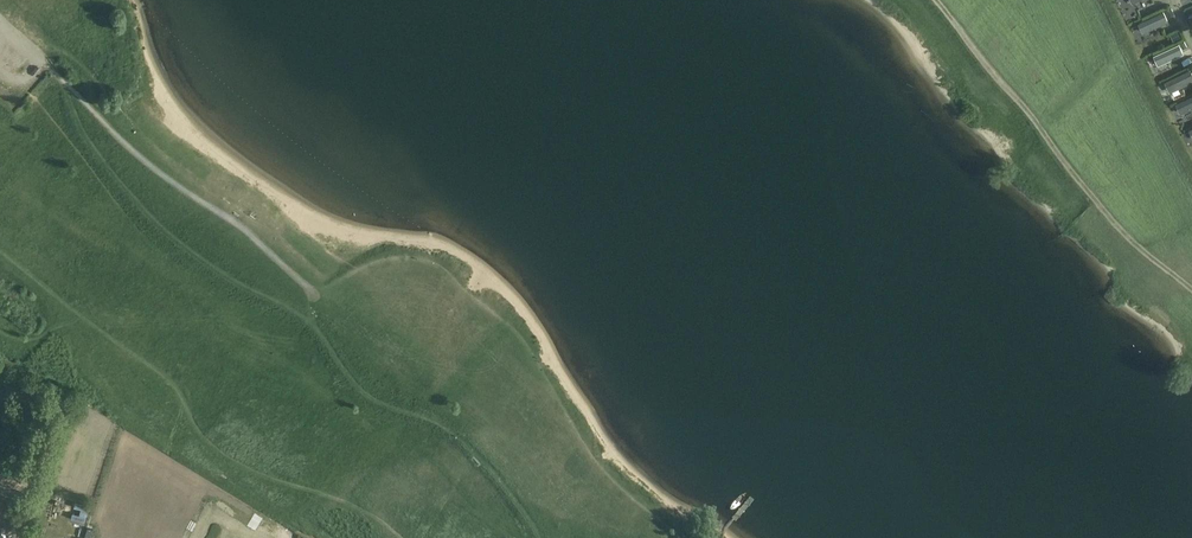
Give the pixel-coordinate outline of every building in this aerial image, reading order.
[(1164,10),(1139,22),(1143,32),(1168,20),(1164,10)] [(1171,35),(1174,42),(1181,39),(1178,31),(1171,35)] [(1180,42),(1154,55),(1159,64),(1184,52),(1180,42)] [(1165,81),(1170,92),(1191,81),(1191,71),(1191,68),(1165,81)] [(1176,103),(1180,113),(1191,107),(1191,95),(1176,103)]
